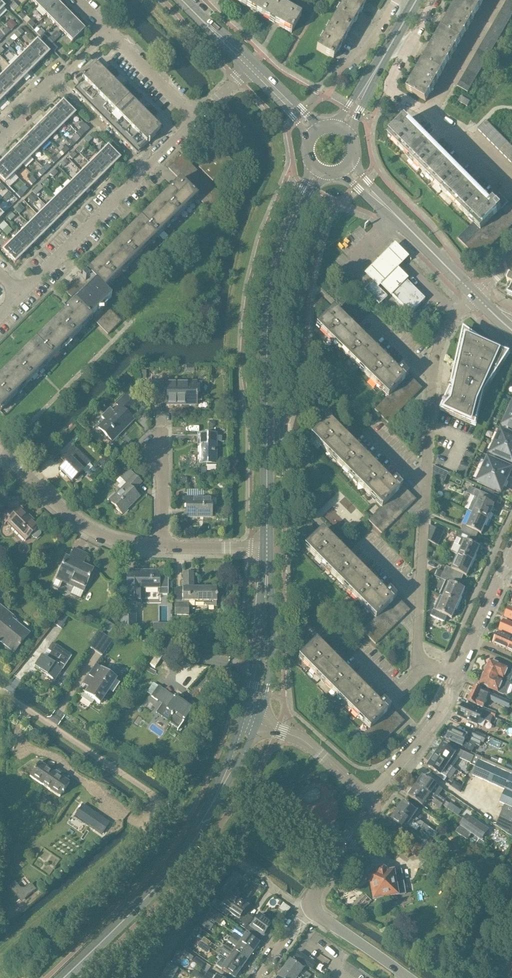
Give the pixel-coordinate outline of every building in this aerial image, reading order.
[(5,3),(14,12),(19,7),(11,0),(8,0),(5,3)] [(58,3),(55,0),(44,0),(38,7),(46,15),(58,3)] [(272,0),(234,0),(263,17),(272,0)] [(301,16),(273,0),(272,0),(263,17),(291,33),(301,16)] [(366,2),(363,0),(345,0),(341,7),(358,16),(366,2)] [(481,7),(468,0),(459,0),(452,12),(472,23),(481,7)] [(55,24),(67,12),(58,3),(46,15),(55,24)] [(505,4),(502,9),(511,15),(511,8),(505,4)] [(350,31),(358,16),(341,7),(333,21),(350,31)] [(502,9),(499,15),(510,21),(511,17),(511,15),(502,9)] [(24,11),(18,16),(23,21),(28,16),(24,11)] [(64,33),(75,21),(67,12),(55,24),(64,33)] [(463,39),(472,23),(452,12),(443,28),(463,39)] [(510,21),(499,15),(496,20),(507,26),(510,21)] [(11,20),(5,26),(11,31),(17,25),(11,20)] [(507,26),(496,20),(493,25),(504,31),(507,26)] [(73,42),(84,30),(75,21),(64,33),(73,42)] [(341,45),(350,31),(333,21),(325,35),(341,45)] [(504,31),(493,25),(490,30),(501,36),(504,31)] [(453,54),(463,39),(443,28),(434,43),(453,54)] [(20,29),(14,34),(18,38),(23,33),(20,29)] [(45,34),(40,30),(36,34),(41,39),(44,36),(45,34)] [(501,36),(490,30),(487,35),(498,41),(501,36)] [(333,59),(341,45),(325,35),(316,50),(333,59)] [(498,41),(487,35),(484,40),(495,47),(498,41)] [(52,44),(44,36),(41,39),(49,47),(52,44)] [(495,47),(484,40),(481,46),(492,52),(495,47)] [(49,53),(37,41),(29,50),(40,62),(49,53)] [(444,70),(453,54),(434,43),(425,59),(444,70)] [(57,49),(52,44),(49,47),(54,52),(57,49)] [(492,52),(481,46),(478,51),(489,57),(492,52)] [(40,62),(29,50),(20,59),(31,70),(40,62)] [(489,57),(478,51),(475,56),(486,62),(489,57)] [(486,62),(475,56),(472,61),(483,67),(486,62)] [(31,70),(20,59),(11,67),(23,79),(31,70)] [(435,86),(444,70),(425,59),(416,75),(435,86)] [(483,67),(472,61),(469,66),(480,72),(483,67)] [(161,130),(97,66),(85,78),(81,74),(74,82),(78,86),(73,90),(136,154),(161,130)] [(480,72),(469,66),(467,71),(477,78),(480,72)] [(23,79),(11,67),(3,76),(14,87),(23,79)] [(477,78),(467,71),(464,77),(474,83),(477,78)] [(426,102),(435,86),(416,75),(407,91),(426,102)] [(3,76),(0,78),(0,91),(5,96),(14,87),(3,76)] [(474,83),(464,77),(461,82),(471,88),(474,83)] [(471,88),(461,82),(458,87),(468,93),(471,88)] [(471,102),(462,97),(459,102),(468,107),(471,102)] [(75,114),(63,102),(54,111),(66,123),(75,114)] [(66,123),(54,111),(46,119),(58,131),(66,123)] [(58,131),(46,119),(37,128),(49,140),(58,131)] [(470,190),(408,127),(410,125),(405,120),(388,137),(474,224),(458,240),(465,246),(478,259),(511,226),(511,204),(510,202),(507,205),(499,198),(488,208),(470,190)] [(482,135),(491,126),(486,121),(478,130),(482,135)] [(81,138),(90,130),(85,125),(77,134),(81,138)] [(487,139),(495,131),(491,126),(482,135),(487,139)] [(217,133),(211,127),(207,132),(213,138),(217,133)] [(49,140),(37,128),(29,137),(40,148),(49,140)] [(491,143),(500,135),(495,131),(487,139),(491,143)] [(75,144),(80,139),(76,134),(71,139),(75,144)] [(496,148),(504,139),(500,135),(491,143),(496,148)] [(40,148),(29,137),(19,146),(31,158),(40,148)] [(500,152),(509,144),(504,139),(496,148),(500,152)] [(511,149),(511,147),(509,144),(500,152),(504,157),(511,149)] [(31,158),(19,146),(11,154),(23,166),(31,158)] [(120,159),(108,147),(99,156),(111,168),(120,159)] [(213,182),(233,162),(218,148),(199,167),(213,182)] [(23,166),(11,154),(2,163),(14,175),(23,166)] [(115,280),(197,198),(213,213),(226,200),(182,156),(169,169),(180,181),(173,188),(175,190),(94,270),(92,268),(80,280),(77,277),(64,290),(75,302),(68,309),(70,311),(0,381),(0,411),(92,319),(108,335),(121,321),(104,304),(111,297),(104,290),(115,280)] [(54,156),(50,160),(55,164),(58,160),(54,156)] [(111,168),(99,156),(90,164),(102,176),(111,168)] [(67,158),(58,166),(61,169),(70,161),(67,158)] [(2,163),(0,165),(0,178),(5,183),(14,175),(2,163)] [(102,176),(90,164),(82,173),(93,185),(102,176)] [(93,185),(82,173),(73,182),(85,194),(93,185)] [(32,177),(28,182),(32,186),(36,181),(32,177)] [(85,194),(73,182),(64,190),(76,203),(85,194)] [(28,190),(22,184),(16,190),(22,196),(28,190)] [(76,203),(64,190),(55,199),(67,211),(76,203)] [(32,193),(27,198),(31,202),(36,197),(35,196),(32,193)] [(67,211),(55,199),(47,208),(59,220),(67,211)] [(20,206),(15,211),(19,215),(24,210),(20,206)] [(59,220),(47,208),(38,216),(50,228),(59,220)] [(50,228),(38,216),(29,225),(41,237),(50,228)] [(8,226),(4,222),(0,226),(0,230),(2,232),(8,226)] [(41,237),(29,225),(21,234),(32,246),(41,237)] [(32,246),(21,234),(12,242),(24,254),(32,246)] [(24,254),(12,242),(3,251),(15,263),(24,254)] [(409,260),(395,246),(365,276),(379,289),(380,288),(389,296),(390,295),(405,280),(407,279),(399,271),(409,260)] [(425,300),(406,281),(405,280),(390,295),(391,296),(391,295),(410,314),(425,300)] [(387,298),(372,283),(368,286),(367,288),(364,291),(379,306),(383,301),(387,298)] [(395,374),(382,361),(331,310),(316,325),(387,397),(383,401),(374,410),(380,416),(387,423),(411,399),(421,389),(408,375),(408,376),(405,373),(401,368),(395,374)] [(485,394),(511,355),(488,346),(464,329),(451,385),(455,387),(454,391),(451,389),(440,412),(443,413),(475,428),(476,428),(485,394)] [(126,375),(120,380),(125,386),(131,380),(126,375)] [(197,383),(153,383),(153,395),(167,395),(167,407),(182,406),(182,404),(197,404),(197,402),(202,402),(202,383),(197,383)] [(105,421),(98,428),(107,437),(107,436),(113,441),(134,421),(128,415),(134,410),(139,405),(128,393),(122,398),(116,404),(119,407),(114,413),(110,409),(102,418),(105,421)] [(389,485),(376,472),(325,421),(310,436),(381,507),(368,520),(381,534),(404,510),(415,500),(402,486),(402,487),(399,484),(394,479),(389,485)] [(506,433),(505,436),(500,434),(495,443),(511,450),(511,436),(506,433)] [(217,435),(198,435),(198,442),(199,442),(200,464),(206,464),(206,467),(216,467),(216,464),(217,464),(217,435)] [(495,443),(491,452),(496,454),(495,457),(511,465),(511,450),(495,443)] [(81,473),(90,464),(73,446),(63,456),(68,461),(60,470),(61,471),(61,473),(64,477),(67,477),(72,482),(74,480),(75,481),(77,481),(82,476),(82,474),(81,473)] [(105,457),(99,463),(104,469),(111,463),(105,457)] [(511,471),(511,470),(493,462),(492,465),(487,462),(483,471),(507,482),(511,471)] [(121,463),(113,471),(119,476),(127,468),(121,463)] [(114,493),(107,500),(109,502),(122,515),(140,498),(133,491),(141,483),(129,470),(120,478),(127,485),(116,495),(114,493)] [(501,494),(507,482),(483,471),(478,481),(484,483),(482,486),(501,494)] [(494,506),(490,504),(493,498),(470,488),(467,494),(475,497),(469,512),(473,514),(488,521),(491,514),(491,513),(494,506)] [(212,518),(212,499),(186,499),(186,518),(199,518),(199,511),(204,511),(204,518),(212,518)] [(21,508),(16,513),(11,508),(0,519),(0,521),(4,525),(7,523),(25,541),(32,534),(35,538),(37,538),(41,534),(41,532),(37,529),(40,526),(21,508)] [(486,527),(488,521),(473,514),(467,528),(463,526),(460,532),(474,538),(477,532),(481,535),(485,527),(486,527)] [(429,541),(438,545),(444,533),(430,527),(429,541)] [(383,596),(370,583),(319,532),(304,547),(375,618),(371,622),(362,631),(368,638),(375,644),(399,621),(409,610),(396,597),(396,598),(393,595),(394,595),(389,590),(383,596)] [(480,548),(473,545),(476,539),(474,538),(460,532),(451,552),(458,556),(474,563),(477,556),(476,555),(480,548)] [(84,592),(94,569),(84,565),(88,555),(74,549),(69,560),(65,558),(56,579),(84,592)] [(471,569),(474,563),(458,556),(452,570),(447,567),(444,573),(460,580),(462,574),(467,576),(471,568),(471,569)] [(465,590),(457,586),(460,580),(444,573),(438,570),(435,577),(446,581),(442,589),(447,591),(444,598),(459,604),(462,598),(461,598),(465,590)] [(167,588),(167,582),(167,578),(159,578),(159,571),(133,571),(133,578),(127,578),(127,588),(128,588),(128,603),(141,603),(141,588),(167,588)] [(217,601),(217,588),(194,588),(193,573),(184,573),(184,588),(183,588),(183,601),(175,601),(175,615),(189,615),(189,602),(204,601),(204,603),(205,604),(207,606),(209,606),(213,606),(217,606),(217,601)] [(459,604),(444,598),(440,596),(431,616),(443,622),(445,616),(452,619),(455,611),(456,611),(459,604)] [(11,619),(13,616),(0,606),(0,642),(6,647),(8,645),(16,651),(30,634),(11,619)] [(61,614),(54,624),(61,629),(68,619),(61,614)] [(135,628),(135,614),(121,614),(121,628),(135,628)] [(503,621),(499,631),(511,637),(511,625),(503,621)] [(102,656),(111,642),(100,634),(90,649),(102,656)] [(498,634),(493,644),(511,652),(511,640),(498,634)] [(55,681),(71,656),(52,643),(47,650),(51,652),(46,659),(41,656),(34,667),(55,681)] [(377,707),(364,694),(314,643),(299,658),(369,729),(363,735),(356,742),(369,755),(404,721),(390,708),(387,706),(388,705),(383,701),(377,707)] [(490,661),(488,667),(486,667),(485,670),(486,671),(485,673),(510,683),(511,679),(511,671),(490,661)] [(108,692),(116,679),(95,665),(83,683),(89,687),(82,698),(91,704),(93,700),(99,704),(103,699),(105,700),(110,693),(108,692)] [(505,694),(510,683),(485,673),(485,674),(483,675),(482,677),(483,679),(480,684),(503,695),(505,694)] [(191,709),(185,705),(185,703),(182,700),(180,702),(175,698),(175,697),(174,697),(173,697),(158,687),(151,697),(157,701),(159,697),(169,705),(166,710),(172,715),(167,722),(178,729),(183,722),(184,720),(189,714),(190,712),(192,709),(191,709)] [(474,687),(468,702),(483,708),(481,712),(493,717),(494,718),(496,713),(483,708),(488,697),(491,699),(492,701),(500,704),(502,699),(489,693),(474,687)] [(481,712),(464,704),(458,717),(478,726),(480,719),(490,723),(493,717),(481,712)] [(448,735),(447,738),(448,739),(447,740),(463,747),(472,751),(475,744),(480,746),(481,743),(484,744),(487,737),(474,731),(471,738),(452,729),(450,734),(448,735)] [(475,757),(464,752),(453,747),(450,751),(443,746),(436,756),(453,768),(461,758),(471,763),(471,765),(473,766),(477,756),(476,755),(475,757)] [(436,756),(428,767),(436,772),(434,775),(445,782),(447,778),(446,778),(453,768),(436,756)] [(473,766),(477,767),(473,776),(506,790),(500,802),(505,804),(499,818),(511,823),(511,772),(477,756),(473,766)] [(39,763),(30,777),(44,787),(32,805),(53,819),(70,794),(66,792),(67,791),(65,789),(69,783),(39,763)] [(438,797),(443,790),(423,776),(422,777),(419,782),(416,787),(430,796),(435,800),(443,805),(445,802),(438,797)] [(423,807),(430,796),(416,787),(413,791),(412,791),(409,796),(410,796),(409,797),(423,807)] [(443,805),(435,800),(433,803),(441,809),(443,805)] [(398,811),(397,812),(420,828),(434,837),(437,833),(423,824),(413,817),(417,812),(404,803),(404,804),(403,804),(400,808),(401,809),(399,811),(398,811)] [(109,823),(82,805),(75,816),(102,834),(109,823)] [(420,828),(397,812),(396,813),(397,814),(396,816),(395,816),(391,820),(392,821),(392,822),(404,830),(408,826),(412,829),(412,828),(417,832),(420,828)] [(463,822),(456,832),(468,840),(473,833),(482,840),(488,831),(470,819),(467,816),(463,822)] [(495,825),(508,834),(511,836),(511,823),(499,818),(495,825)] [(416,857),(422,848),(410,840),(401,854),(408,858),(411,854),(416,857)] [(406,894),(404,884),(400,885),(399,881),(403,881),(401,871),(386,874),(386,872),(384,870),(379,871),(377,873),(378,875),(370,877),(374,900),(406,894)] [(214,901),(210,906),(226,917),(229,913),(238,899),(234,896),(233,897),(229,894),(224,902),(222,901),(219,905),(214,901)] [(242,914),(247,907),(243,904),(243,903),(238,899),(229,913),(236,917),(233,921),(237,924),(243,915),(242,914)] [(215,922),(219,915),(211,910),(207,917),(215,922)] [(247,915),(239,925),(245,929),(247,925),(249,923),(250,923),(252,919),(247,915)] [(267,921),(258,915),(250,927),(247,925),(245,929),(256,937),(258,933),(263,936),(263,935),(265,935),(267,932),(266,931),(267,930),(268,930),(271,927),(270,926),(271,924),(272,925),(273,924),(267,920),(267,921)] [(213,925),(205,920),(201,925),(209,930),(213,925)] [(233,933),(230,937),(252,952),(254,949),(255,949),(258,945),(257,944),(258,943),(245,935),(242,940),(233,933)] [(230,937),(228,941),(237,948),(233,952),(247,961),(250,957),(249,956),(252,952),(230,937)] [(203,938),(201,942),(208,946),(210,943),(203,938)] [(199,951),(188,943),(184,949),(196,957),(199,951)] [(218,948),(215,952),(218,954),(240,969),(242,966),(243,966),(247,961),(233,952),(224,945),(220,950),(218,948)] [(196,957),(184,949),(181,954),(192,962),(196,957)] [(315,965),(307,959),(298,953),(295,958),(311,970),(312,969),(315,965)] [(215,965),(221,970),(234,977),(235,977),(238,974),(237,973),(240,969),(218,954),(216,958),(219,961),(215,965)] [(284,969),(296,977),(304,977),(299,974),(302,969),(290,961),(289,961),(288,961),(285,965),(286,966),(284,969)] [(504,975),(508,977),(511,977),(511,963),(504,975)] [(277,977),(278,977),(296,977),(284,969),(281,973),(280,972),(277,977)]
